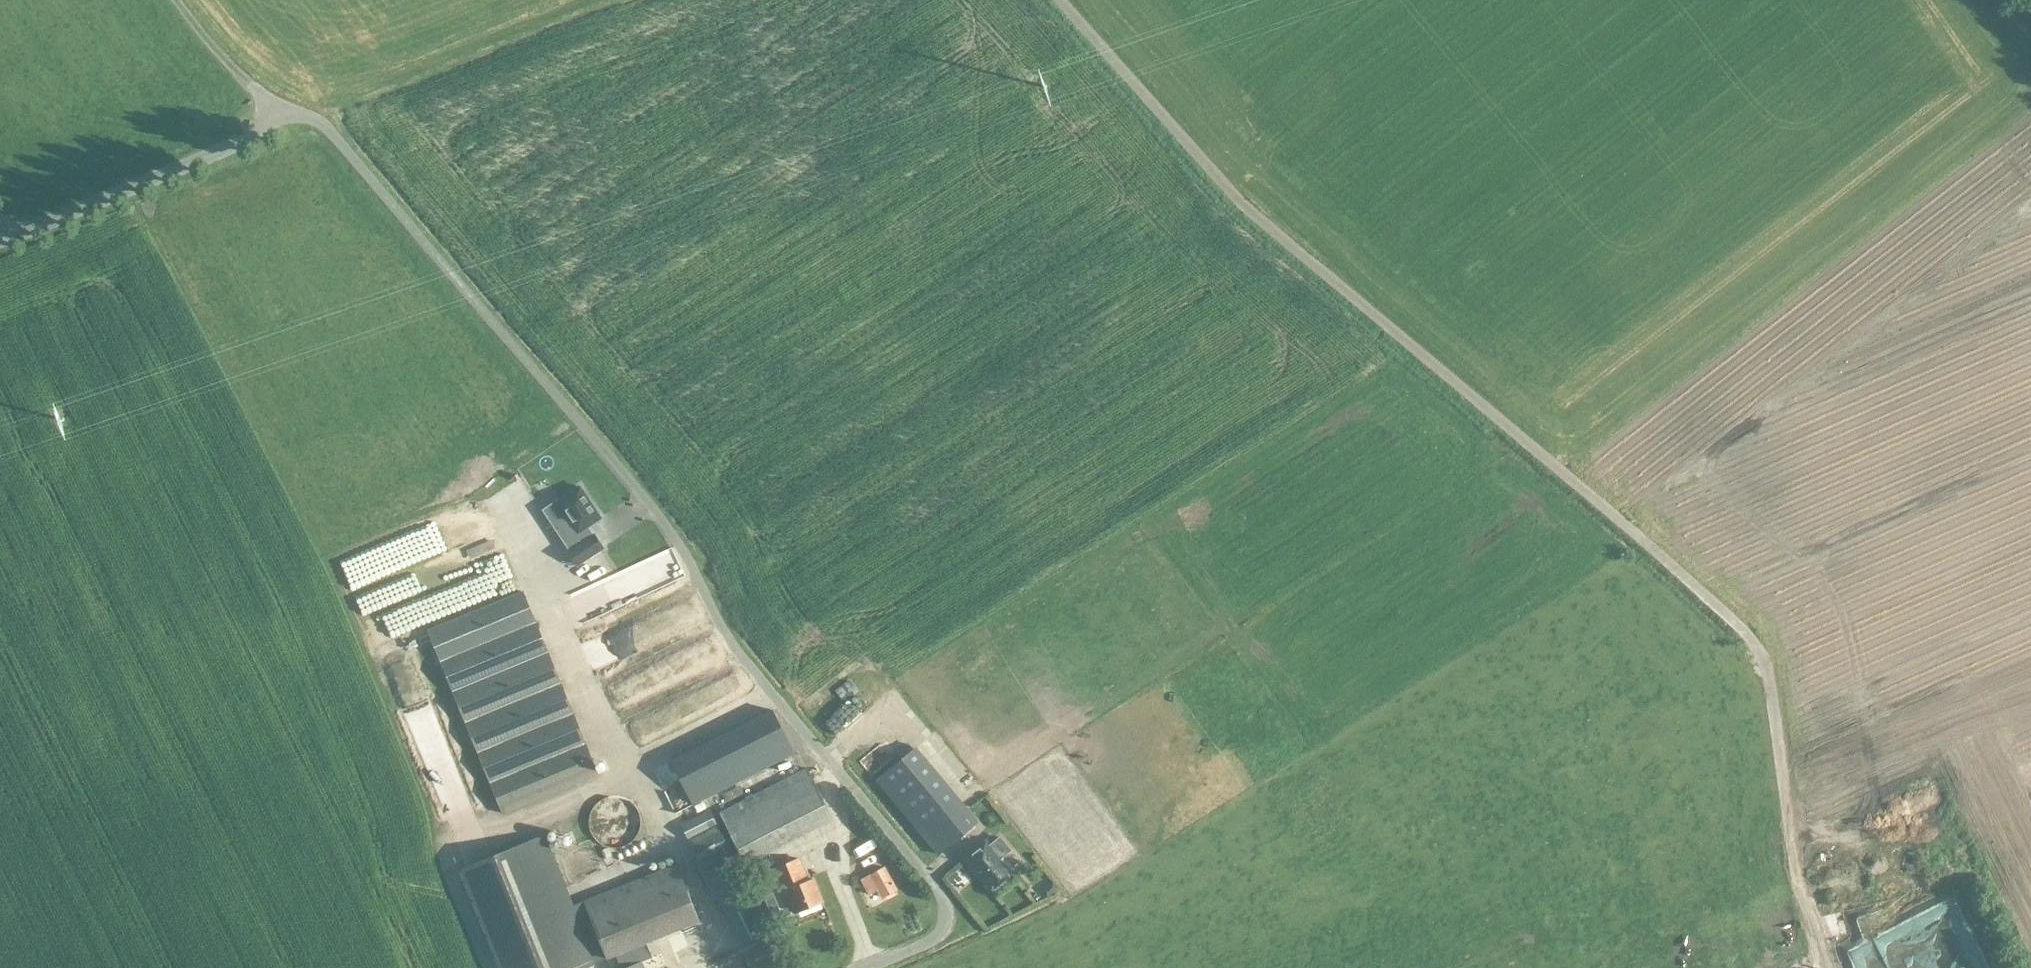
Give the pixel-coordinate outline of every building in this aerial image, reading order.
[(580,486),(544,510),(571,550),(568,551),(577,564),(602,548),(594,535),(592,535),(587,527),(601,518),(580,486)] [(426,628),(502,812),(599,772),(523,589),(426,628)] [(604,698),(719,647),(710,625),(594,676),(604,698)] [(584,647),(588,657),(616,645),(612,634),(584,647)] [(736,663),(622,711),(631,733),(745,684),(736,663)] [(670,764),(693,806),(794,754),(772,711),(670,764)] [(663,752),(678,749),(675,736),(661,739),(663,752)] [(976,822),(914,747),(877,777),(939,853),(976,822)] [(746,863),(834,819),(807,767),(721,812),(746,863)] [(753,891),(735,855),(710,808),(681,823),(743,941),(771,926),(753,891)] [(568,814),(554,823),(572,849),(585,840),(568,814)] [(583,900),(572,904),(544,837),(469,868),(510,967),(583,967),(607,958),(583,900)] [(992,884),(995,888),(1009,876),(1006,873),(1009,870),(1000,859),(1011,850),(1000,837),(992,843),(988,839),(965,858),(989,887),(992,884)] [(814,879),(808,881),(799,858),(774,868),(790,906),(793,904),(796,911),(823,901),(814,879)] [(646,942),(700,920),(677,863),(583,900),(607,958),(617,954),(622,967),(644,967),(640,959),(651,955),(646,942)] [(882,896),(896,888),(885,867),(863,879),(870,893),(879,889),(882,896)]
